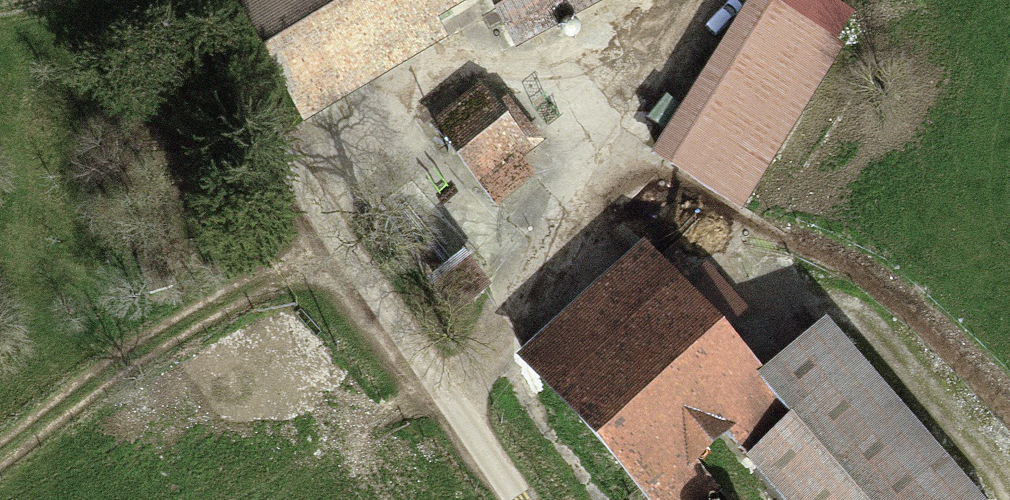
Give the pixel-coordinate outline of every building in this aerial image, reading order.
[(239,3),(307,123),(441,47),(427,23),(469,0),(244,0),(239,3)] [(518,42),(592,0),(494,0),(518,42)] [(653,159),(730,208),(848,20),(816,0),(782,0),(773,14),(752,1),(653,159)] [(471,97),(432,130),(496,206),(523,184),(506,163),(518,154),(471,97)] [(517,362),(637,499),(679,499),(776,417),(750,387),(638,258),(517,362)] [(750,387),(776,417),(785,427),(746,460),(780,499),(966,499),(818,329),(750,387)]
